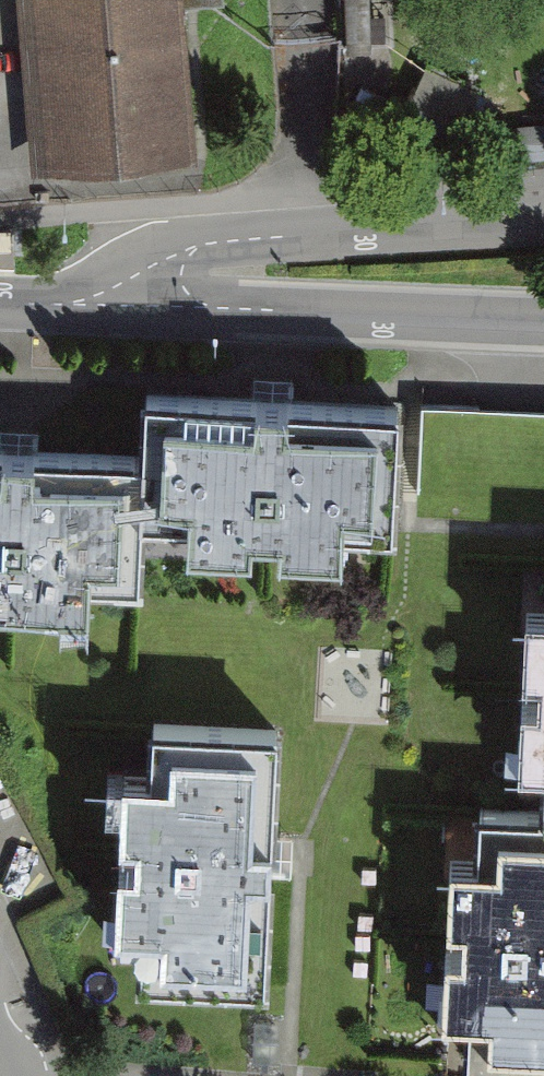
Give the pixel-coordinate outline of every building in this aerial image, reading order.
[(39,174),(210,162),(198,0),(26,0),(39,174)] [(149,407),(147,470),(144,530),(195,532),(194,561),(256,563),(257,548),(286,549),(290,563),(350,565),(351,541),(403,543),(408,418),(149,407)] [(0,463),(0,616),(94,620),(96,589),(140,592),(144,530),(147,470),(0,463)] [(536,621),(533,685),(543,686),(543,621),(536,621)] [(527,709),(523,778),(543,779),(543,710),(527,709)] [(290,735),(153,728),(151,782),(131,781),(128,846),(145,847),(144,874),(126,873),(123,935),(149,936),(147,989),(278,995),(290,735)] [(482,820),(480,867),(461,866),(457,930),(471,931),(470,959),(455,958),(451,1023),(466,1023),(464,1067),(543,1071),(543,824),(482,820)]
